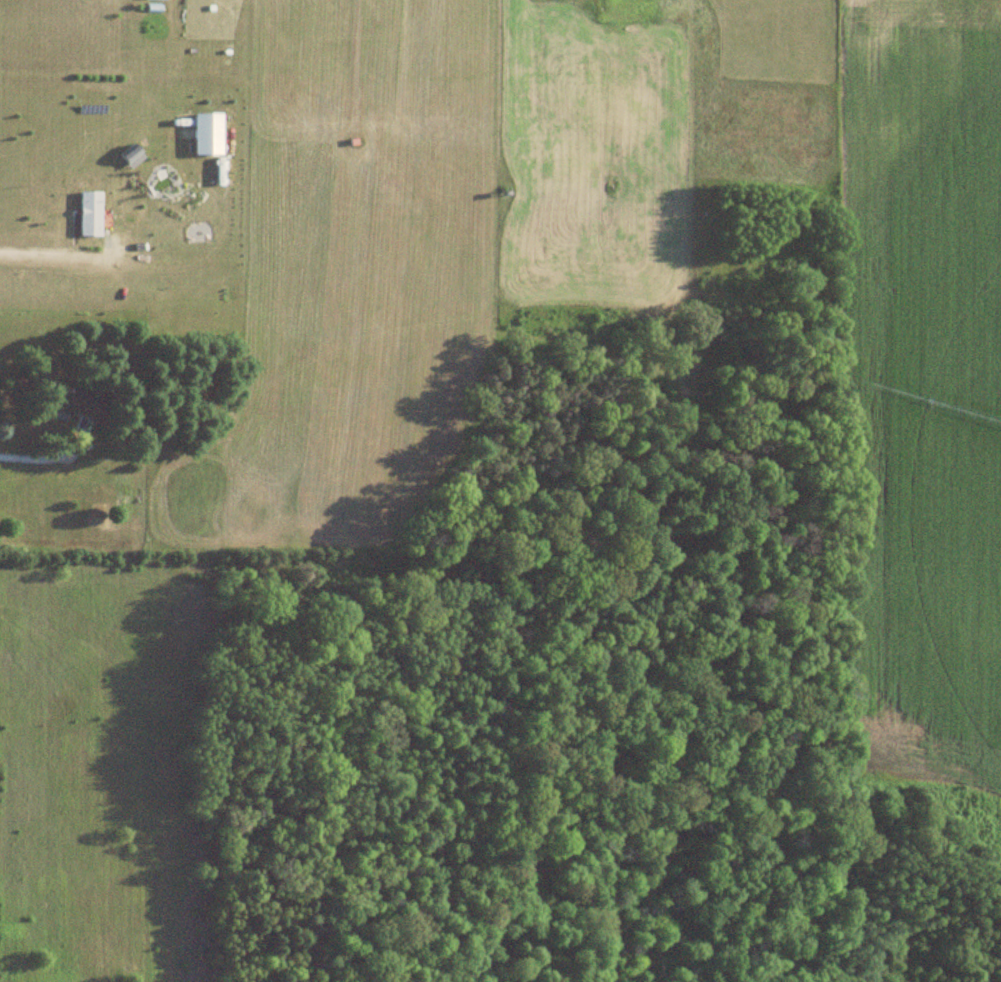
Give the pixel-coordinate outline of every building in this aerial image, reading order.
[(375,161),(375,145),(362,145),(362,161),(375,161)] [(78,237),(99,237),(99,192),(78,192),(78,237)] [(61,401),(93,425),(105,409),(72,386),(61,401)]
